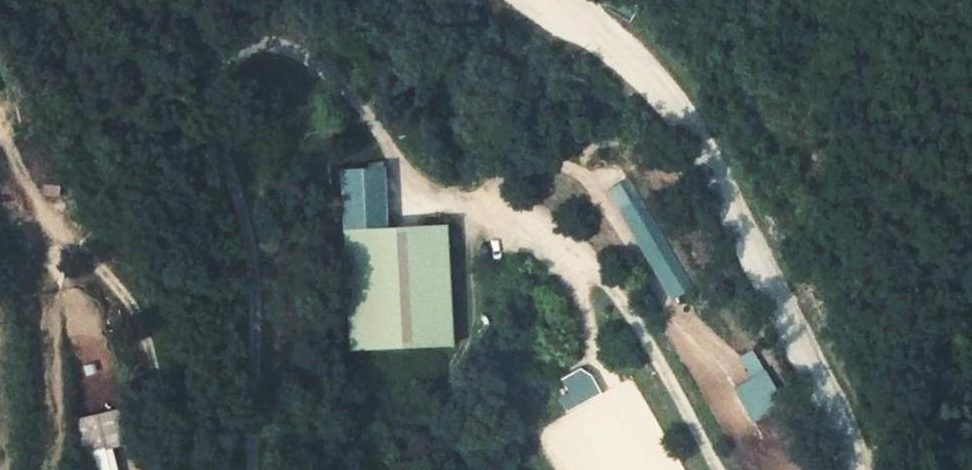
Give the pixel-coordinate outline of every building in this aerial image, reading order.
[(609,190),(671,303),(694,290),(632,178),(609,190)] [(435,252),(374,273),(389,314),(445,292),(435,252)] [(739,388),(752,421),(784,407),(759,350),(743,357),(753,382),(739,388)] [(119,409),(73,421),(87,469),(116,469),(109,452),(132,444),(119,409)]
